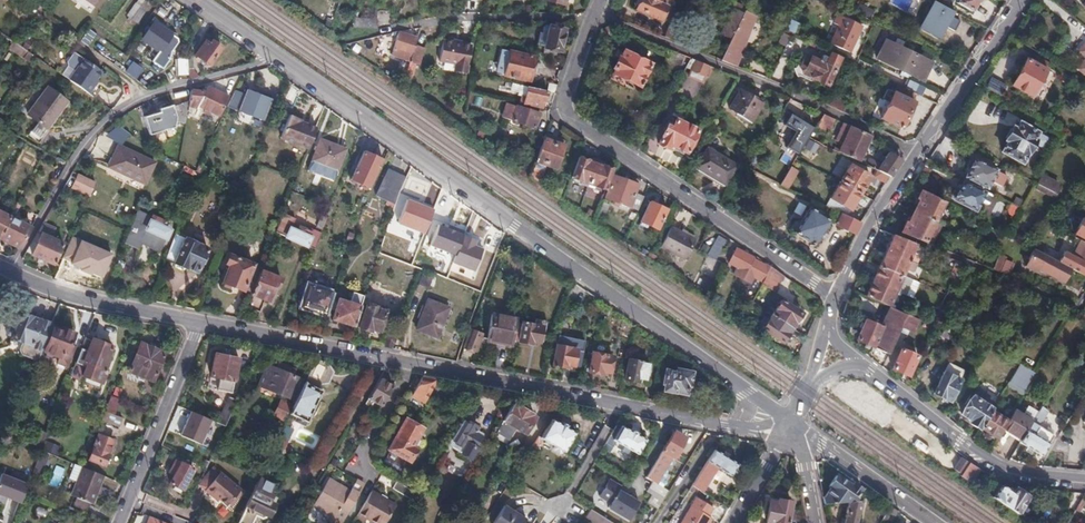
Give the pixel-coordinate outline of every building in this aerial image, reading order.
[(148,4),(142,0),(140,0),(127,19),(134,24),(148,4)] [(634,10),(659,21),(664,9),(667,10),(671,0),(639,0),(638,0),(637,0),(635,1),(633,5),(635,7),(634,10)] [(939,0),(932,0),(918,25),(940,37),(946,26),(955,30),(959,20),(952,17),(955,9),(939,0)] [(979,0),(958,0),(956,4),(972,13),(979,0)] [(722,35),(731,39),(743,14),(733,10),(722,35)] [(744,12),(743,14),(731,39),(721,62),(736,68),(740,58),(736,56),(754,18),(744,12)] [(830,45),(847,52),(859,28),(836,16),(832,24),(839,28),(830,45)] [(377,19),(353,17),(353,27),(376,28),(377,19)] [(178,40),(178,37),(155,21),(142,40),(160,52),(153,61),(164,69),(171,59),(172,50),(178,40)] [(547,33),(549,27),(543,26),(542,32),(539,31),(536,44),(545,46),(547,33)] [(545,46),(543,53),(558,56),(565,29),(549,26),(549,27),(547,33),(545,46)] [(663,38),(677,44),(681,35),(667,29),(663,38)] [(417,36),(401,31),(395,50),(400,51),(412,55),(415,45),(417,36)] [(31,43),(27,40),(22,46),(26,49),(31,43)] [(195,55),(209,64),(220,47),(211,40),(209,44),(205,41),(195,55)] [(898,76),(907,81),(909,76),(922,81),(930,63),(905,51),(884,41),(876,60),(900,71),(898,76)] [(463,45),(453,43),(443,42),(440,62),(456,65),(455,71),(467,73),(471,47),(463,45)] [(409,62),(416,64),(418,64),(423,47),(415,45),(412,55),(410,60),(409,62)] [(503,72),(508,51),(502,49),(497,71),(503,72)] [(412,55),(400,51),(398,57),(410,60),(412,55)] [(533,57),(508,51),(503,72),(502,75),(528,81),(533,57)] [(684,58),(668,51),(662,67),(678,74),(684,58)] [(1044,70),(1048,61),(1032,51),(1027,60),(1044,70)] [(68,66),(74,70),(83,58),(74,52),(67,62),(68,66)] [(179,73),(188,73),(187,53),(178,53),(179,73)] [(188,73),(188,79),(197,76),(192,69),(191,53),(187,53),(188,73)] [(614,72),(612,76),(639,88),(650,66),(623,53),(620,60),(619,59),(613,71),(614,72)] [(827,85),(838,59),(829,55),(828,59),(822,56),(814,73),(819,75),(816,81),(827,85)] [(74,70),(68,79),(88,93),(93,85),(91,84),(95,78),(100,70),(83,58),(74,70)] [(725,85),(729,76),(690,60),(685,69),(692,72),(690,78),(702,83),(705,77),(725,85)] [(1044,70),(1027,60),(1026,60),(1012,86),(1030,96),(1045,70),(1044,70)] [(143,69),(132,61),(126,71),(136,78),(143,69)] [(409,62),(405,77),(411,79),(416,64),(409,62)] [(68,66),(62,75),(68,79),(74,70),(68,66)] [(548,91),(519,84),(516,94),(520,95),(519,101),(542,106),(543,101),(546,101),(548,91)] [(88,93),(93,97),(99,89),(93,85),(88,93)] [(206,90),(192,89),(190,100),(188,110),(191,111),(193,107),(198,108),(199,106),(219,115),(228,95),(208,86),(206,90)] [(914,95),(895,86),(892,93),(886,90),(881,100),(888,103),(880,119),(900,129),(902,127),(904,128),(907,121),(905,120),(908,112),(911,113),(914,107),(911,106),(913,102),(911,102),(914,95)] [(48,87),(28,114),(46,127),(66,102),(48,87)] [(272,99),(246,89),(244,93),(234,89),(226,106),(263,121),(272,99)] [(741,92),(730,110),(749,121),(760,103),(741,92)] [(824,105),(839,113),(844,103),(828,96),(824,105)] [(176,121),(185,122),(188,110),(190,100),(173,105),(173,104),(160,108),(161,111),(144,116),(150,134),(174,126),(176,121)] [(539,113),(507,103),(502,118),(535,127),(539,113)] [(46,127),(28,114),(17,128),(35,142),(46,127)] [(309,148),(317,128),(307,124),(308,122),(290,115),(281,137),(309,148)] [(798,156),(814,130),(790,116),(783,127),(794,133),(786,148),(798,156)] [(822,116),(815,128),(826,133),(833,120),(822,116)] [(668,123),(658,145),(667,149),(669,146),(675,149),(674,151),(682,155),(683,152),(685,153),(696,131),(675,121),(673,126),(668,123)] [(1007,142),(1001,153),(1021,163),(1034,141),(1037,142),(1041,135),(1018,123),(1014,130),(1010,127),(1003,140),(1007,142)] [(834,142),(842,146),(849,128),(843,125),(834,142)] [(838,154),(848,159),(860,132),(849,128),(842,146),(838,154)] [(955,144),(960,146),(965,136),(950,128),(943,138),(955,144)] [(848,159),(857,163),(870,137),(860,132),(848,159)] [(952,150),(955,144),(943,138),(939,144),(952,150)] [(337,170),(345,148),(320,139),(312,161),(337,170)] [(530,177),(538,183),(545,166),(555,169),(562,149),(561,149),(562,146),(544,140),(530,177)] [(144,181),(153,162),(119,147),(111,165),(144,181)] [(370,187),(383,158),(364,150),(351,179),(370,187)] [(735,168),(706,150),(695,168),(724,186),(735,168)] [(877,172),(888,178),(899,161),(887,155),(884,160),(882,158),(880,161),(883,162),(880,166),(877,172)] [(571,178),(589,185),(595,164),(588,161),(578,158),(571,178)] [(982,193),(983,191),(984,188),(986,188),(995,171),(973,160),(968,161),(966,166),(968,170),(965,177),(966,178),(976,184),(973,189),(982,193)] [(880,166),(871,163),(869,169),(877,172),(880,166)] [(196,170),(206,175),(209,169),(199,164),(196,170)] [(613,171),(602,167),(595,164),(589,185),(606,191),(613,171)] [(202,185),(206,175),(196,170),(195,171),(184,165),(178,178),(188,183),(190,179),(202,185)] [(840,182),(859,194),(869,178),(849,166),(840,182)] [(398,191),(405,176),(389,169),(376,195),(387,200),(394,203),(398,191)] [(779,186),(787,189),(796,173),(790,169),(779,186)] [(873,178),(884,184),(888,178),(877,172),(873,178)] [(95,184),(96,181),(79,173),(73,186),(90,195),(95,184)] [(1035,185),(1054,194),(1059,184),(1041,175),(1035,185)] [(605,199),(638,211),(643,197),(634,194),(637,186),(613,177),(605,199)] [(983,194),(982,193),(973,189),(976,184),(966,178),(964,181),(963,184),(961,183),(958,190),(956,190),(953,191),(951,195),(952,197),(954,199),(953,200),(975,211),(983,194)] [(849,211),(859,194),(840,182),(830,199),(849,211)] [(405,194),(398,191),(394,203),(393,206),(400,209),(405,194)] [(914,212),(933,222),(942,204),(921,192),(918,198),(919,200),(914,212)] [(394,203),(387,200),(385,205),(393,208),(393,206),(394,203)] [(649,203),(640,222),(657,230),(666,211),(649,203)] [(609,206),(603,204),(599,215),(605,217),(609,206)] [(143,241),(160,249),(170,230),(163,226),(165,221),(153,216),(152,216),(138,209),(125,242),(139,248),(143,241)] [(808,209),(792,234),(812,247),(829,222),(808,209)] [(10,216),(0,211),(0,237),(10,216)] [(276,230),(286,235),(290,226),(294,217),(283,212),(276,230)] [(941,226),(933,222),(914,212),(908,224),(905,223),(901,233),(932,246),(941,226)] [(423,244),(430,224),(408,213),(399,236),(423,244)] [(286,235),(314,250),(327,217),(322,215),(313,232),(298,225),(297,229),(290,226),(286,235)] [(836,226),(853,235),(859,223),(841,215),(836,226)] [(10,216),(0,237),(0,238),(19,247),(31,226),(10,216)] [(1073,234),(1084,240),(1084,219),(1082,217),(1074,231),(1073,234)] [(53,263),(62,243),(50,237),(54,228),(45,224),(31,254),(53,263)] [(447,254),(455,234),(430,224),(423,244),(447,254)] [(230,225),(227,233),(234,236),(237,228),(230,225)] [(1071,237),(1073,234),(1074,231),(1064,226),(1061,231),(1071,237)] [(671,228),(660,249),(684,261),(695,239),(671,228)] [(175,233),(166,257),(175,260),(174,263),(187,269),(188,267),(196,271),(207,247),(175,233)] [(479,243),(455,234),(447,254),(470,265),(479,243)] [(885,252),(908,261),(914,246),(892,236),(885,252)] [(1084,243),(1079,251),(1075,249),(1071,257),(1084,264),(1084,244),(1084,243)] [(708,257),(715,261),(721,249),(713,245),(708,257)] [(99,259),(75,248),(66,267),(91,278),(99,259)] [(736,250),(729,265),(746,273),(749,268),(754,271),(758,263),(753,260),(754,259),(736,250)] [(879,267),(901,276),(908,261),(885,252),(879,267)] [(982,266),(993,271),(999,256),(989,252),(987,252),(982,266)] [(243,288),(251,291),(260,270),(261,266),(229,253),(225,262),(229,264),(223,282),(242,290),(243,288)] [(1069,269),(1043,256),(1040,263),(1030,258),(1025,268),(1036,274),(1038,271),(1062,283),(1069,269)] [(942,263),(957,269),(960,264),(944,258),(942,263)] [(999,273),(1006,276),(1011,264),(1004,261),(999,273)] [(428,288),(436,267),(426,262),(418,284),(428,288)] [(755,281),(761,284),(770,267),(764,264),(755,281)] [(770,267),(761,284),(775,291),(784,277),(770,267)] [(899,282),(901,276),(879,267),(872,282),(894,292),(899,282)] [(251,291),(251,293),(252,294),(264,298),(269,300),(277,282),(279,283),(281,277),(271,274),(272,272),(264,269),(263,271),(260,270),(251,291)] [(901,276),(899,282),(908,286),(910,280),(901,276)] [(865,297),(888,308),(894,292),(872,282),(865,297)] [(324,312),(330,291),(309,285),(302,306),(324,312)] [(333,317),(354,324),(364,295),(353,291),(349,304),(339,301),(333,317)] [(264,298),(252,294),(248,305),(259,310),(264,298)] [(419,317),(421,318),(417,328),(438,335),(449,307),(430,299),(427,306),(424,304),(419,317)] [(44,314),(54,318),(60,303),(50,300),(44,314)] [(772,315),(791,328),(800,314),(781,301),(772,315)] [(567,302),(561,316),(570,321),(577,306),(567,302)] [(847,303),(842,314),(849,317),(854,306),(847,303)] [(377,329),(383,309),(367,304),(359,327),(371,331),(372,328),(377,329)] [(888,355),(897,332),(905,315),(888,308),(880,328),(864,321),(855,342),(888,355)] [(11,335),(30,343),(39,320),(20,312),(11,335)] [(768,334),(780,341),(781,342),(791,328),(772,315),(769,321),(763,317),(757,326),(768,334)] [(905,315),(897,332),(906,336),(908,332),(911,333),(917,320),(905,315)] [(515,320),(490,316),(486,342),(511,346),(515,320)] [(618,337),(629,342),(635,326),(623,318),(618,337)] [(522,324),(519,342),(531,345),(532,342),(540,343),(540,342),(543,343),(546,322),(535,320),(534,326),(522,324)] [(73,344),(69,342),(73,332),(63,328),(61,332),(52,328),(44,349),(59,355),(57,361),(65,365),(73,344)] [(384,347),(392,348),(398,333),(390,331),(384,347)] [(471,331),(465,348),(477,352),(483,335),(471,331)] [(776,347),(780,341),(768,334),(764,339),(776,347)] [(585,341),(558,336),(553,365),(567,368),(567,365),(574,367),(574,365),(580,367),(585,341)] [(84,339),(79,351),(85,354),(82,363),(85,364),(81,375),(98,381),(101,382),(109,363),(106,362),(112,346),(92,338),(90,341),(84,339)] [(129,370),(152,380),(163,352),(141,342),(129,370)] [(900,350),(891,370),(907,377),(916,357),(900,350)] [(593,353),(589,372),(602,374),(602,372),(608,373),(611,357),(593,353)] [(231,392),(238,359),(215,355),(211,375),(220,377),(217,390),(231,392)] [(1032,378),(1039,366),(1025,357),(1018,369),(1032,378)] [(272,366),(263,388),(290,399),(300,378),(290,373),(293,367),(277,360),(274,367),(272,366)] [(327,366),(314,360),(289,413),(296,417),(307,422),(322,391),(318,389),(319,386),(326,384),(332,373),(330,370),(327,366)] [(629,361),(625,379),(638,382),(638,379),(645,380),(648,365),(629,361)] [(257,385),(263,388),(272,366),(266,363),(257,385)] [(960,381),(964,383),(968,375),(968,374),(948,364),(947,365),(944,373),(943,373),(933,394),(950,402),(960,381)] [(676,374),(665,372),(663,385),(664,386),(663,391),(686,395),(687,387),(689,388),(689,385),(692,384),(693,379),(691,377),(691,374),(676,372),(676,374)] [(98,381),(81,375),(79,380),(96,386),(98,381)] [(436,380),(422,378),(412,396),(423,402),(436,380)] [(371,405),(379,410),(392,387),(380,380),(363,409),(367,412),(371,405)] [(1021,397),(1024,392),(1009,383),(1006,388),(1021,397)] [(980,430),(992,412),(998,400),(987,393),(985,395),(977,390),(961,415),(967,419),(966,421),(968,422),(968,424),(977,429),(978,428),(980,430)] [(225,426),(237,400),(230,397),(218,423),(225,426)] [(280,398),(272,415),(282,420),(290,403),(280,398)] [(534,417),(513,404),(496,433),(508,440),(515,429),(524,434),(534,417)] [(1040,408),(1032,422),(1020,441),(1018,444),(1041,457),(1053,437),(1037,427),(1037,429),(1036,428),(1040,421),(1042,422),(1047,412),(1040,408)] [(121,416),(105,410),(102,418),(118,424),(121,416)] [(1002,430),(1020,441),(1032,422),(1013,410),(1007,421),(1002,430)] [(212,420),(193,411),(182,435),(201,444),(212,420)] [(996,440),(1002,430),(1007,421),(992,412),(980,430),(996,440)] [(307,422),(296,417),(294,421),(305,426),(307,422)] [(405,420),(387,453),(396,457),(397,455),(410,461),(417,448),(412,446),(421,429),(405,420)] [(540,438),(544,441),(563,452),(575,433),(565,428),(567,426),(561,423),(560,425),(552,420),(541,437),(540,438)] [(462,421),(447,446),(471,460),(477,449),(475,448),(482,436),(475,432),(477,429),(467,422),(466,424),(462,421)] [(621,427),(613,441),(636,454),(645,440),(621,427)] [(646,477),(653,482),(656,484),(663,472),(683,438),(676,433),(679,428),(676,427),(646,477)] [(34,429),(29,443),(39,447),(44,433),(34,429)] [(100,433),(90,457),(103,462),(113,439),(100,433)] [(506,444),(508,440),(496,433),(494,436),(506,444)] [(287,438),(279,434),(274,445),(284,450),(287,438)] [(539,436),(531,449),(535,452),(544,441),(540,438),(541,437),(539,436)] [(45,440),(42,448),(41,450),(49,453),(57,456),(60,446),(45,440)] [(284,450),(274,445),(268,456),(277,460),(279,457),(284,459),(287,451),(284,450)] [(212,456),(215,448),(211,446),(202,465),(207,467),(212,456)] [(41,450),(33,471),(41,474),(49,453),(41,450)] [(714,452),(708,461),(729,475),(735,465),(714,452)] [(952,469),(960,475),(968,465),(959,459),(952,469)] [(170,482),(182,490),(193,470),(191,469),(192,468),(181,462),(180,464),(175,461),(170,469),(175,472),(170,482)] [(75,481),(81,466),(74,463),(68,478),(75,481)] [(959,477),(971,484),(977,475),(980,471),(968,463),(968,465),(960,475),(959,477)] [(93,503),(104,475),(83,466),(81,466),(75,481),(70,494),(77,497),(91,502),(93,503)] [(988,482),(991,477),(980,471),(977,475),(988,482)] [(656,484),(663,488),(670,476),(663,472),(656,484)] [(203,492),(211,498),(213,496),(219,500),(226,506),(239,490),(218,473),(203,492)] [(1,474),(0,478),(0,495),(20,504),(28,485),(1,474)] [(847,503),(851,503),(860,490),(852,485),(850,487),(835,476),(827,487),(830,489),(823,499),(824,505),(847,503)] [(258,478),(237,522),(239,522),(251,522),(256,514),(262,517),(267,516),(274,503),(268,500),(271,495),(267,492),(271,484),(258,478)] [(621,486),(610,479),(600,496),(611,503),(608,507),(629,520),(640,502),(619,490),(621,486)] [(360,493),(364,486),(356,481),(350,492),(328,480),(314,504),(334,516),(330,522),(342,522),(360,493)] [(415,501),(419,494),(396,481),(393,488),(415,501)] [(669,492),(663,488),(656,484),(653,482),(647,492),(653,495),(648,502),(658,509),(669,492)] [(415,501),(413,504),(421,508),(429,494),(426,492),(427,490),(423,487),(419,494),(415,501)] [(1015,514),(1016,514),(1028,497),(1014,488),(1010,495),(999,487),(992,498),(1015,514)] [(371,493),(368,498),(355,520),(359,522),(364,522),(368,517),(377,522),(385,522),(395,507),(371,493)] [(91,502),(77,497),(74,505),(87,510),(91,502)] [(681,522),(707,522),(711,518),(708,516),(713,509),(697,498),(681,522)] [(802,507),(789,505),(790,503),(776,500),(776,503),(769,501),(765,521),(768,522),(804,522),(802,507)] [(851,503),(847,503),(842,522),(856,522),(861,502),(851,503)] [(880,522),(892,522),(898,512),(888,506),(879,522),(880,522)] [(495,522),(525,522),(527,521),(505,507),(495,522)] [(594,522),(613,522),(591,509),(586,518),(594,522)]
